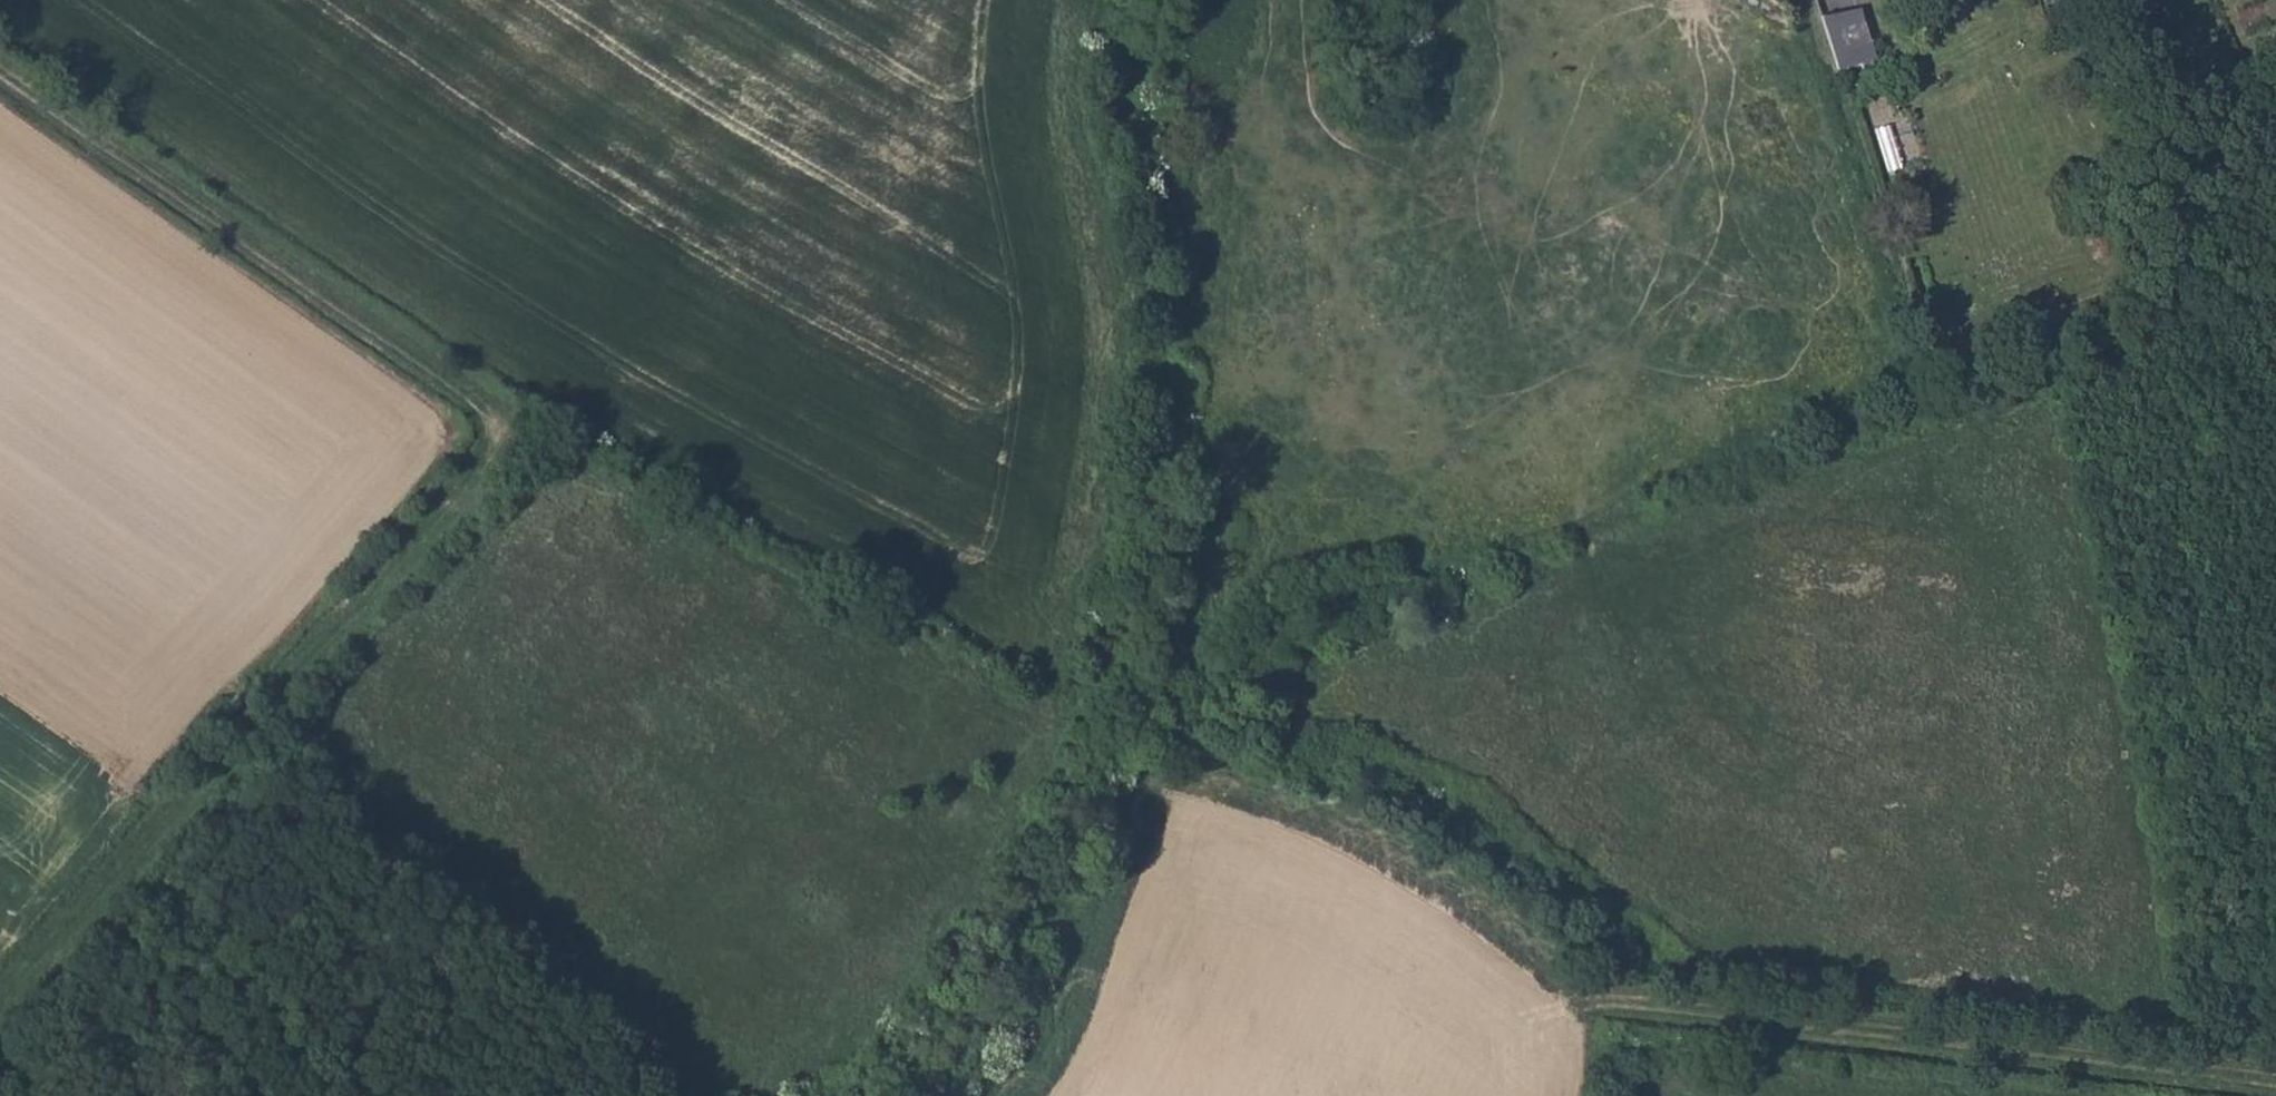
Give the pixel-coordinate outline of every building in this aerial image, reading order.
[(1855,12),(1820,23),(1836,74),(1872,63),(1855,12)]
